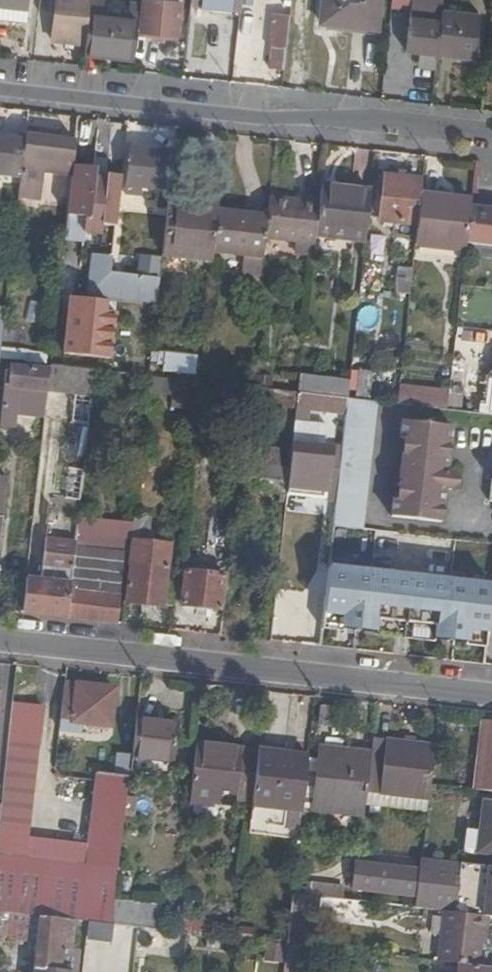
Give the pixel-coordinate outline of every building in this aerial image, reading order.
[(87,43),(91,12),(92,2),(92,0),(58,0),(54,39),(87,43)] [(183,0),(147,0),(143,26),(179,31),(183,0)] [(191,7),(200,8),(202,2),(214,4),(242,7),(243,0),(192,0),(191,7)] [(386,0),(320,0),(318,20),(383,29),(386,0)] [(106,4),(92,2),(91,12),(105,14),(106,4)] [(27,19),(28,6),(0,3),(0,16),(27,19)] [(214,10),(241,14),(242,7),(214,4),(214,10)] [(444,17),(440,53),(476,57),(481,11),(445,7),(444,17)] [(289,46),(292,13),(275,11),(271,45),(273,45),(271,66),(286,67),(289,46)] [(87,43),(87,49),(137,56),(141,19),(105,14),(91,12),(87,43)] [(429,62),(439,63),(440,53),(444,17),(412,14),(408,50),(429,52),(429,62)] [(76,140),(27,134),(27,138),(21,183),(29,184),(32,158),(57,162),(56,171),(71,174),(76,140)] [(27,138),(0,135),(0,181),(21,183),(27,138)] [(170,189),(175,150),(136,146),(135,158),(130,158),(127,183),(126,195),(142,197),(144,185),(170,189)] [(95,168),(73,166),(67,222),(116,227),(121,181),(94,178),(95,168)] [(424,195),(426,180),(387,175),(382,219),(420,223),(424,195)] [(324,185),(322,202),(319,230),(368,237),(372,191),(324,185)] [(466,250),(467,245),(470,210),(472,199),(424,195),(420,223),(418,245),(466,250)] [(322,202),(271,197),(269,216),(267,239),(317,245),(319,230),(322,202)] [(163,253),(213,258),(214,253),(219,210),(220,204),(169,198),(163,253)] [(214,253),(264,259),(267,239),(269,216),(219,210),(214,253)] [(470,210),(467,245),(491,248),(491,213),(470,210)] [(110,256),(93,254),(88,295),(155,303),(157,282),(108,276),(110,256)] [(159,257),(130,255),(130,273),(158,274),(159,257)] [(412,293),(415,267),(404,265),(400,291),(412,293)] [(64,296),(62,354),(108,356),(110,298),(64,296)] [(0,358),(49,364),(51,355),(1,349),(0,358)] [(198,355),(159,351),(157,367),(195,371),(198,355)] [(47,394),(93,398),(97,369),(49,364),(48,375),(47,394)] [(0,420),(44,423),(45,408),(47,394),(48,375),(9,371),(8,377),(4,377),(0,420)] [(486,374),(482,410),(491,411),(491,375),(486,374)] [(186,407),(189,379),(150,375),(149,383),(148,391),(175,394),(173,406),(186,407)] [(148,391),(149,383),(125,381),(125,391),(148,393),(148,391)] [(350,397),(361,398),(362,384),(351,383),(350,397)] [(422,404),(423,388),(401,385),(400,402),(422,404)] [(250,386),(248,401),(297,407),(299,391),(250,386)] [(451,408),(452,391),(423,388),(422,404),(451,408)] [(350,397),(299,391),(297,407),(348,414),(350,397)] [(365,530),(380,400),(361,398),(350,397),(348,414),(335,527),(365,530)] [(407,501),(400,500),(396,500),(394,517),(443,522),(448,488),(455,489),(460,486),(460,480),(460,477),(456,472),(453,472),(450,470),(455,425),(405,420),(403,439),(406,439),(415,440),(413,456),(405,455),(401,485),(409,485),(407,501)] [(293,444),(323,448),(325,425),(296,422),(293,444)] [(415,440),(406,439),(405,455),(413,456),(415,440)] [(293,444),(287,494),(326,498),(332,448),(323,448),(293,444)] [(278,450),(247,446),(242,487),(283,493),(285,472),(276,471),(278,450)] [(401,485),(400,500),(407,501),(409,485),(401,485)] [(133,518),(130,545),(145,546),(148,519),(133,518)] [(73,569),(121,575),(127,525),(79,519),(77,532),(76,546),(73,569)] [(76,546),(77,532),(47,528),(45,543),(76,546)] [(38,615),(67,618),(73,569),(76,546),(45,543),(41,582),(38,615)] [(331,562),(328,596),(325,624),(325,628),(488,646),(491,613),(491,579),(331,562)] [(169,571),(131,567),(127,602),(165,605),(169,571)] [(67,618),(115,624),(121,575),(73,569),(67,618)] [(226,575),(183,569),(178,604),(221,609),(226,575)] [(22,613),(38,615),(41,582),(26,581),(22,613)] [(305,645),(323,647),(323,643),(325,628),(325,624),(328,596),(311,594),(305,645)] [(115,690),(64,684),(59,732),(81,733),(82,725),(110,728),(115,690)] [(12,704),(0,810),(0,859),(23,861),(27,838),(40,708),(12,704)] [(318,726),(339,728),(342,708),(321,706),(318,726)] [(157,721),(135,719),(132,740),(171,744),(174,723),(157,721)] [(486,743),(489,723),(482,722),(480,742),(486,743)] [(491,791),(491,723),(489,723),(486,743),(480,742),(475,789),(491,791)] [(434,744),(372,736),(370,753),(366,793),(427,801),(430,784),(434,744)] [(171,744),(132,740),(131,750),(131,757),(169,761),(171,744)] [(208,746),(195,745),(189,802),(201,804),(208,746)] [(257,753),(208,746),(201,804),(214,805),(215,796),(252,800),(257,753)] [(349,761),(350,751),(321,747),(320,757),(349,761)] [(88,844),(47,840),(45,864),(39,917),(81,921),(88,922),(113,925),(115,925),(125,817),(127,796),(131,757),(131,750),(116,749),(113,771),(96,770),(88,844)] [(258,751),(257,753),(252,800),(251,805),(278,809),(302,812),(303,807),(309,756),(278,753),(258,751)] [(313,809),(364,815),(366,793),(370,753),(350,751),(349,761),(320,757),(309,756),(303,807),(313,809)] [(434,771),(433,778),(445,780),(446,773),(434,771)] [(127,796),(125,817),(136,818),(138,797),(127,796)] [(481,803),(480,831),(463,829),(461,851),(491,855),(491,804),(481,803)] [(47,840),(27,838),(23,861),(45,864),(47,840)] [(0,859),(0,913),(10,914),(39,917),(45,864),(23,861),(0,859)] [(491,868),(422,860),(420,871),(356,863),(352,889),(417,898),(416,909),(444,912),(462,914),(485,917),(489,918),(491,918),(491,869),(491,868)] [(343,889),(294,883),(293,895),(342,901),(343,889)] [(485,917),(462,914),(444,912),(439,964),(457,966),(479,968),(481,945),(485,917)] [(7,939),(10,914),(0,913),(0,938),(7,939)] [(78,939),(81,921),(39,917),(37,933),(75,938),(78,939)] [(187,933),(208,936),(210,920),(189,918),(176,917),(174,932),(187,933)] [(487,946),(489,918),(485,917),(481,945),(487,946)] [(111,939),(113,925),(88,922),(86,937),(111,939)] [(143,951),(185,955),(187,933),(174,932),(145,928),(143,951)] [(287,946),(306,949),(308,937),(289,935),(287,946)] [(33,960),(62,963),(63,952),(73,953),(74,943),(36,939),(33,960)] [(266,961),(286,963),(287,946),(268,944),(266,961)] [(61,965),(62,963),(33,960),(33,971),(38,971),(61,971),(61,965)]
